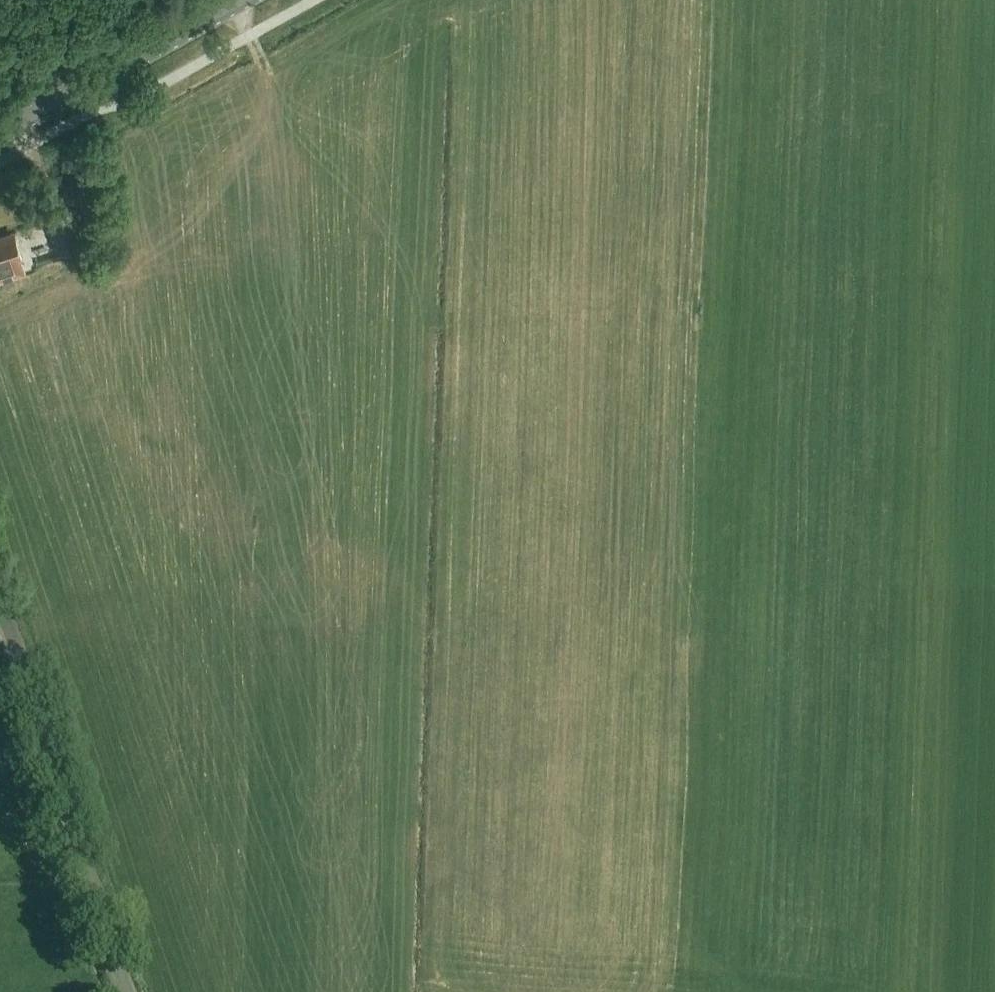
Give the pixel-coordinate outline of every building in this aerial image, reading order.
[(18,259),(10,235),(0,238),(0,284),(24,276),(18,259)]
